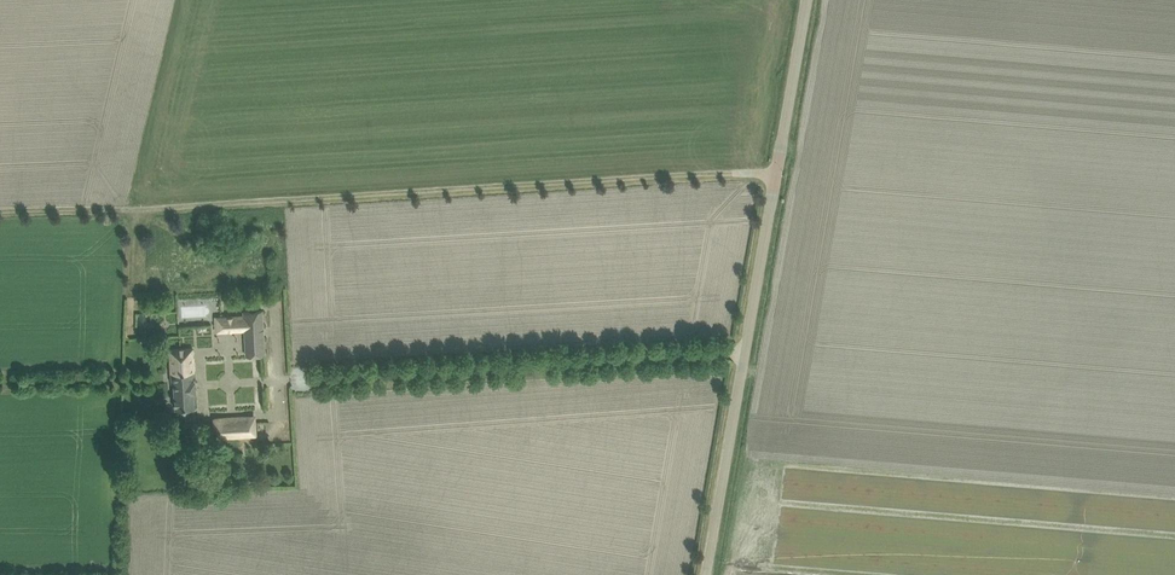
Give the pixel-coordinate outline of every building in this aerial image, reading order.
[(244,329),(246,354),(265,353),(262,310),(243,311),(243,315),(217,316),(218,330),(244,329)] [(172,372),(173,372),(176,408),(194,407),(194,392),(195,392),(195,379),(193,379),(192,372),(194,372),(193,347),(170,349),(171,362),(172,362),(172,369),(171,369),(172,372)] [(217,436),(255,434),(254,423),(249,423),(249,415),(216,417),(217,436)]
